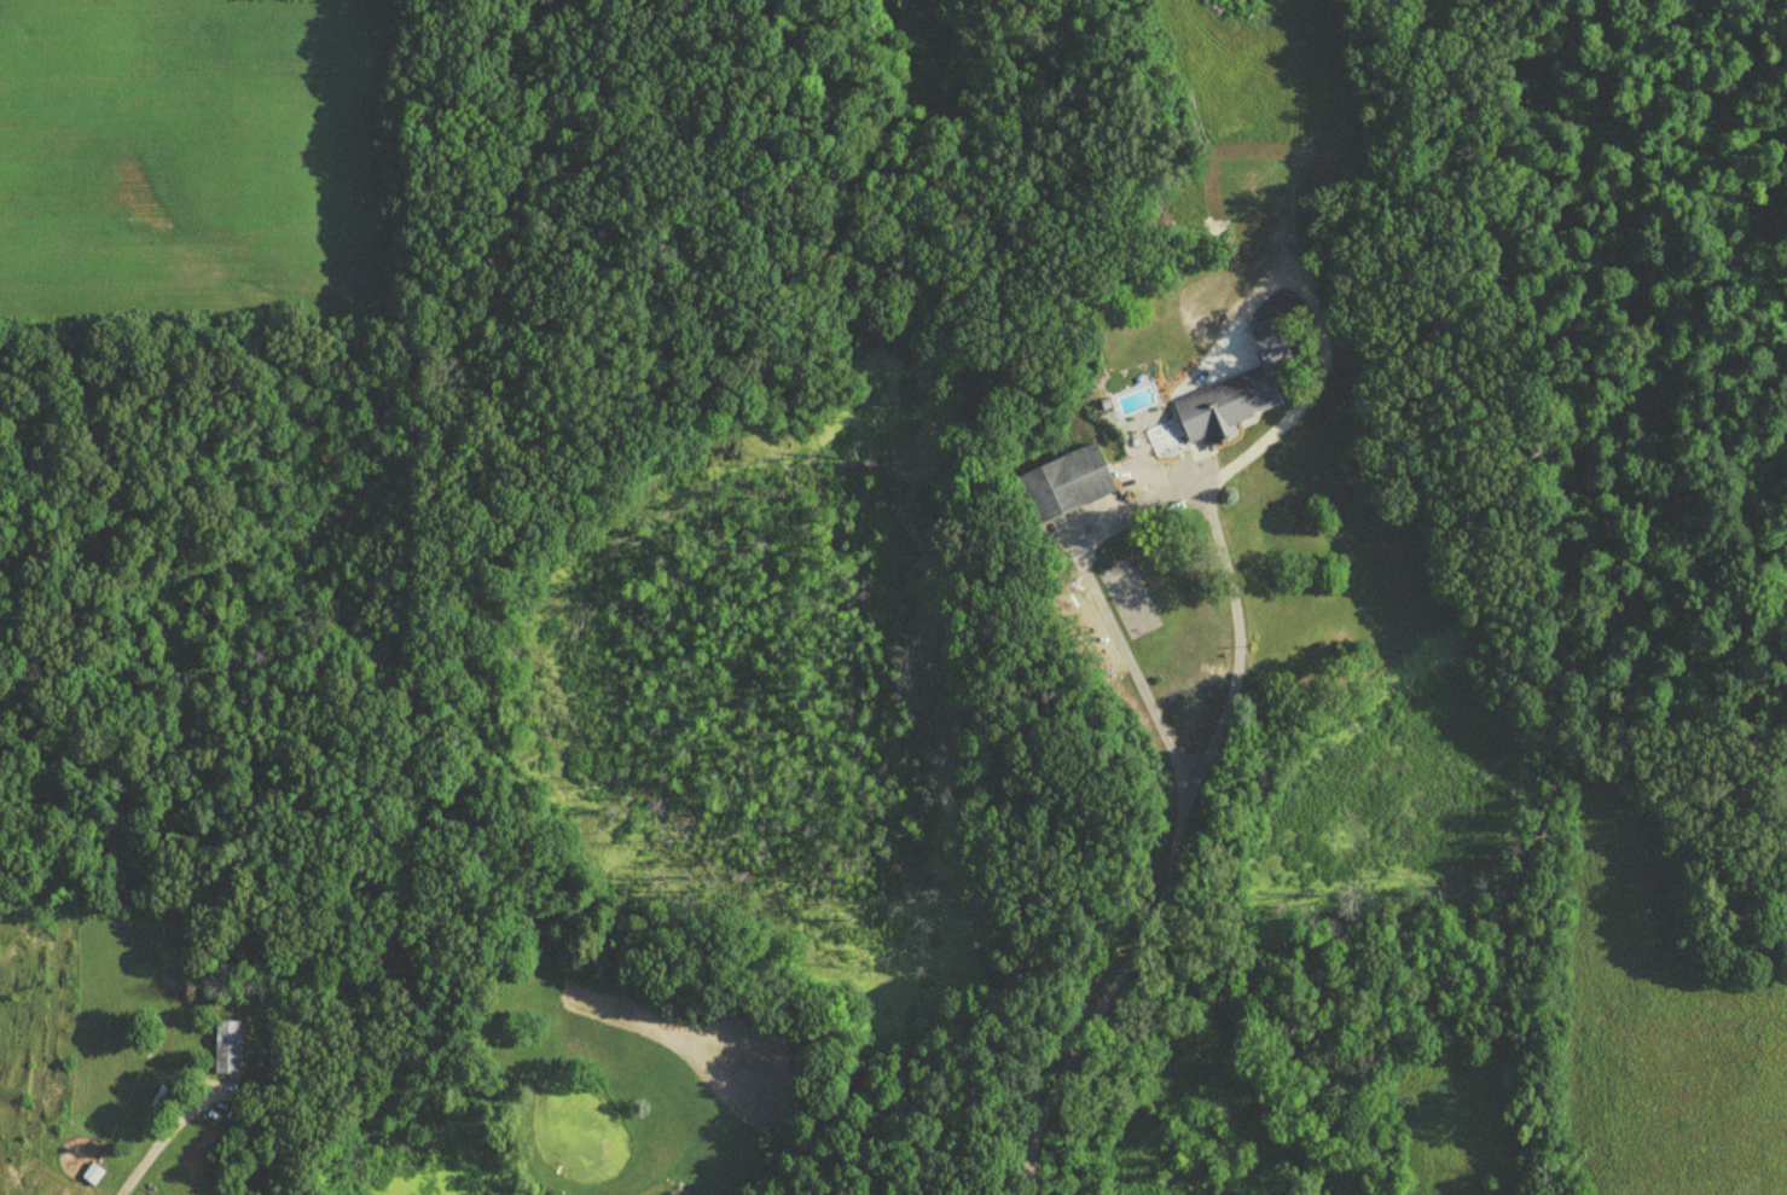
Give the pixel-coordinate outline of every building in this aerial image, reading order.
[(1172,405),(1188,454),(1238,439),(1234,429),(1252,423),(1250,414),(1273,407),(1262,375),(1172,405)] [(1116,498),(1095,449),(1016,482),(1036,531),(1116,498)] [(241,1028),(215,1028),(215,1080),(241,1080),(241,1028)]
